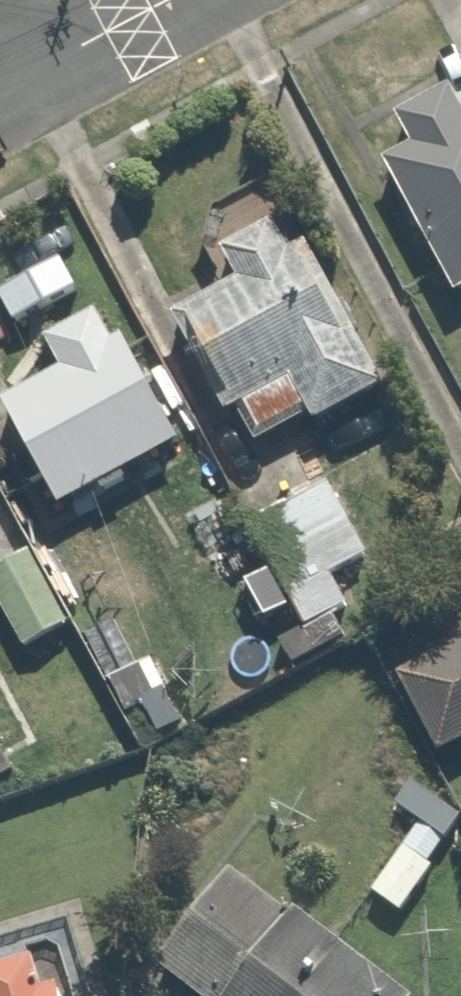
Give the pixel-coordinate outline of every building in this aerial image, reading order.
[(456,72),(396,101),(406,121),(367,140),(442,293),(460,284),(460,83),(456,72)] [(251,443),(389,374),(317,227),(301,236),(277,187),(197,226),(221,275),(178,296),(236,412),(251,443)] [(56,357),(5,381),(60,499),(186,439),(131,322),(115,329),(104,306),(45,333),(56,357)] [(266,555),(236,569),(269,636),(352,595),(337,564),(369,548),(332,474),(247,516),(266,555)] [(0,551),(0,607),(17,643),(60,622),(21,541),(0,551)] [(129,612),(77,636),(110,705),(161,680),(129,612)] [(384,663),(424,745),(460,727),(460,625),(384,663)] [(410,773),(393,800),(414,813),(364,896),(398,917),(460,813),(460,804),(410,773)] [(222,854),(148,963),(197,995),(413,995),(419,987),(222,854)] [(48,970),(35,926),(0,937),(0,995),(57,995),(48,970)]
